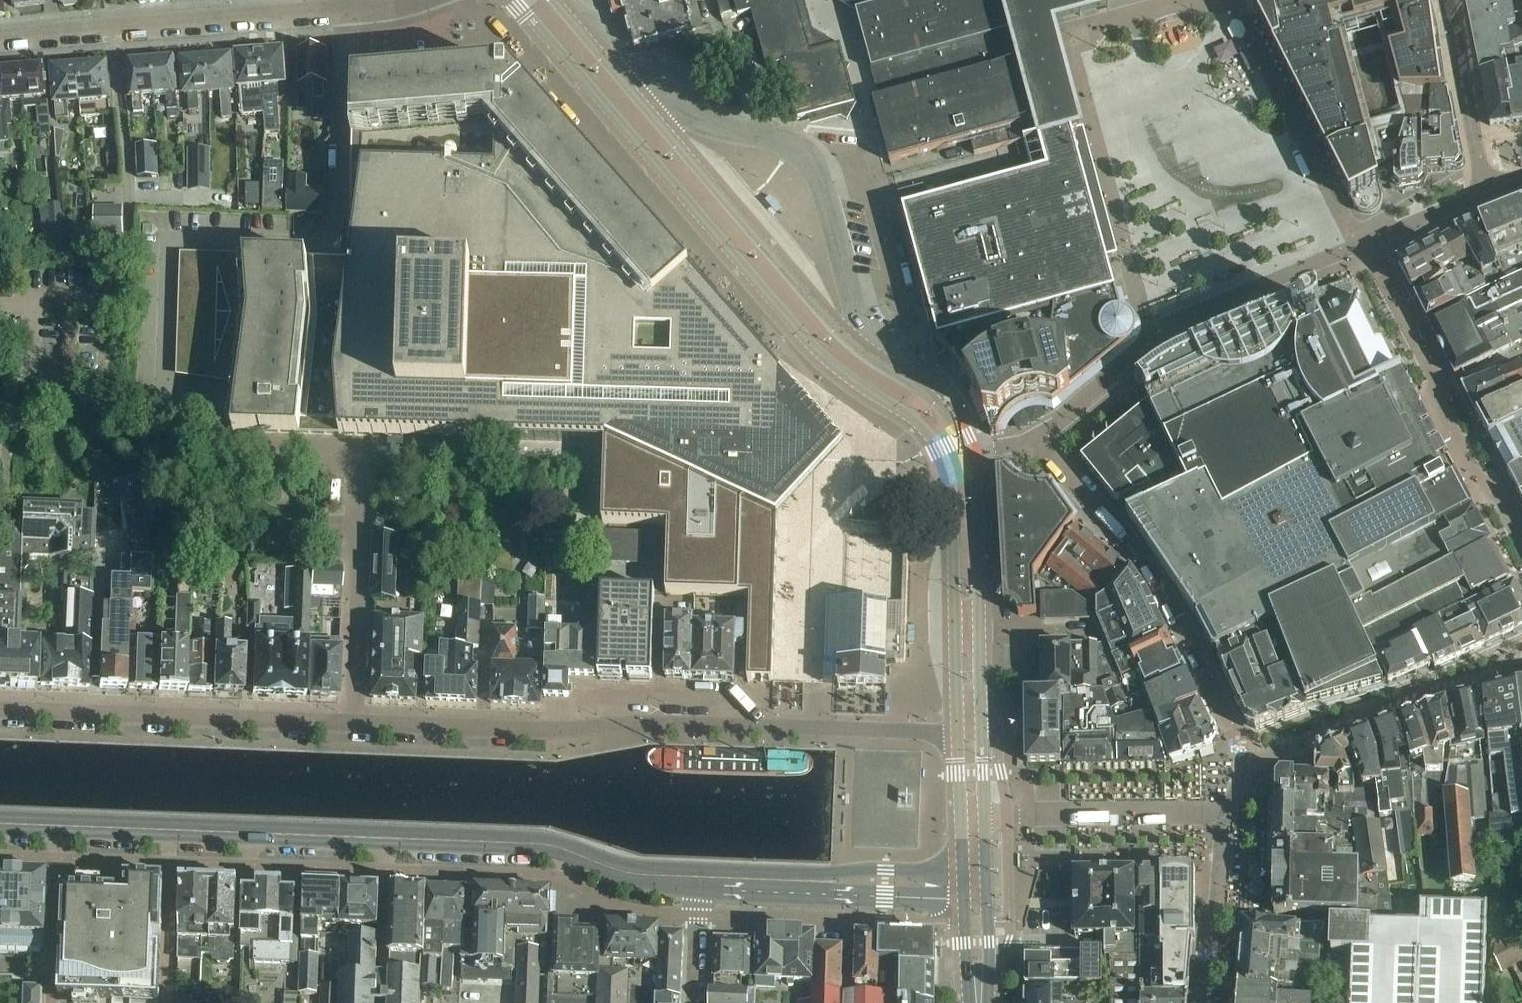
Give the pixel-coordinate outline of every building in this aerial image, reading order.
[(14,9),(46,5),(45,0),(13,0),(14,9)] [(626,25),(630,37),(632,37),(635,48),(646,45),(647,47),(659,43),(659,41),(669,39),(669,41),(682,37),(681,35),(692,32),(689,21),(691,20),(688,8),(686,8),(684,0),(622,0),(622,2),(620,2),(624,15),(626,14),(628,24),(626,25)] [(815,117),(814,116),(818,115),(819,116),(820,116),(819,114),(823,114),(823,115),(824,115),(824,113),(837,110),(849,106),(852,109),(855,105),(851,91),(846,72),(848,68),(844,66),(841,55),(839,47),(837,47),(826,51),(822,48),(820,52),(807,55),(807,53),(806,53),(802,37),(808,35),(806,27),(807,27),(800,0),(717,0),(723,22),(752,14),(767,69),(781,66),(796,121),(809,118),(809,119),(810,119),(810,117),(813,116),(814,118),(815,117)] [(1015,32),(1018,31),(1016,23),(1010,0),(854,0),(881,100),(871,103),(876,121),(881,123),(883,131),(881,131),(882,134),(883,133),(885,141),(884,141),(890,163),(971,141),(975,156),(999,149),(1024,143),(1041,138),(1020,62),(1023,62),(1015,32)] [(1016,23),(1018,31),(1015,32),(1023,62),(1020,62),(1041,138),(1071,130),(1071,132),(1082,129),(1067,74),(1057,40),(1113,25),(1110,11),(1109,8),(1107,0),(1073,0),(1071,1),(1070,0),(1010,0),(1016,23)] [(1255,14),(1256,15),(1263,29),(1264,31),(1272,47),(1273,49),(1281,65),(1282,67),(1291,84),(1292,85),(1300,102),(1301,104),(1309,120),(1310,122),(1318,138),(1319,140),(1328,156),(1355,210),(1356,209),(1357,211),(1359,212),(1360,213),(1361,214),(1362,215),(1365,215),(1367,216),(1369,216),(1371,215),(1373,215),(1375,214),(1377,213),(1378,211),(1379,209),(1381,207),(1381,205),(1382,203),(1382,201),(1382,199),(1379,190),(1378,184),(1394,179),(1394,185),(1399,190),(1419,186),(1424,181),(1423,172),(1442,171),(1457,170),(1461,165),(1455,132),(1447,96),(1447,94),(1448,93),(1440,40),(1429,0),(1304,0),(1269,10),(1258,13),(1255,14)] [(1479,75),(1503,68),(1499,47),(1510,45),(1507,31),(1507,27),(1515,26),(1511,0),(1472,0),(1473,2),(1469,6),(1465,7),(1465,9),(1466,9),(1479,75)] [(1479,75),(1490,127),(1512,124),(1509,99),(1513,98),(1508,74),(1516,73),(1515,67),(1517,66),(1516,60),(1521,57),(1521,24),(1507,31),(1510,45),(1499,47),(1503,68),(1479,75)] [(325,100),(324,84),(328,83),(328,70),(326,70),(325,50),(314,51),(312,49),(305,49),(303,51),(300,51),(301,84),(313,84),(314,100),(325,100)] [(264,100),(263,100),(266,135),(280,133),(278,101),(282,100),(282,85),(286,85),(285,71),(284,71),(283,51),(260,53),(264,100)] [(254,100),(263,100),(264,100),(260,53),(237,55),(238,75),(237,75),(238,88),(240,88),(242,116),(256,115),(254,100)] [(207,57),(209,94),(221,93),(223,120),(232,120),(231,109),(230,92),(234,92),(231,58),(219,59),(219,56),(207,57)] [(198,95),(209,94),(207,57),(194,59),(194,61),(182,62),(185,96),(188,95),(190,116),(197,116),(196,111),(199,111),(198,95)] [(1516,60),(1517,66),(1515,67),(1516,73),(1508,74),(1513,98),(1509,99),(1512,124),(1521,123),(1521,57),(1516,60)] [(152,62),(154,96),(166,95),(168,119),(178,118),(176,95),(180,94),(177,60),(152,62)] [(143,97),(154,96),(152,62),(127,64),(129,98),(133,98),(134,114),(144,113),(143,97)] [(93,64),(78,65),(81,102),(80,102),(82,119),(113,116),(111,89),(108,89),(106,66),(93,67),(93,64)] [(81,102),(78,65),(61,67),(61,69),(53,70),(56,104),(59,104),(61,121),(69,120),(68,103),(80,102),(81,102)] [(23,70),(21,70),(23,101),(24,101),(24,109),(37,108),(38,125),(41,125),(42,137),(51,137),(46,68),(35,69),(33,67),(24,68),(23,70)] [(21,70),(19,70),(17,68),(9,69),(7,71),(0,72),(0,143),(8,142),(7,126),(11,126),(9,102),(23,101),(21,70)] [(246,342),(233,432),(605,444),(603,525),(669,527),(667,595),(750,598),(748,681),(773,682),(776,599),(841,600),(845,450),(782,379),(781,377),(509,70),(452,75),(393,79),(387,80),(362,82),(355,82),(351,192),(350,225),(349,260),(316,258),(291,258),(245,256),(249,316),(246,342)] [(117,141),(116,129),(107,130),(108,142),(117,141)] [(61,159),(66,133),(55,130),(57,160),(61,159)] [(938,340),(1016,319),(1116,292),(1095,216),(1071,132),(1071,130),(1041,138),(1024,143),(1032,174),(928,203),(924,187),(899,194),(903,212),(917,261),(938,340)] [(137,162),(138,178),(158,177),(158,161),(157,146),(142,146),(143,152),(136,152),(137,162)] [(211,149),(188,150),(188,173),(211,173),(211,149)] [(307,178),(289,177),(288,213),(322,215),(323,191),(307,190),(307,178)] [(284,212),(285,180),(264,180),(263,211),(284,212)] [(261,213),(261,186),(245,186),(245,213),(261,213)] [(40,206),(43,237),(51,236),(51,240),(63,240),(61,204),(40,206)] [(1521,204),(1480,220),(1501,272),(1499,273),(1504,285),(1521,277),(1521,204)] [(93,209),(93,235),(123,234),(123,209),(93,209)] [(1488,292),(1504,285),(1499,273),(1498,274),(1496,269),(1478,225),(1478,224),(1477,225),(1474,222),(1458,229),(1458,232),(1474,265),(1488,292)] [(87,236),(87,226),(74,227),(75,237),(87,236)] [(1415,296),(1415,297),(1474,265),(1458,232),(1457,233),(1439,243),(1405,261),(1402,271),(1412,289),(1413,289),(1417,296),(1415,296)] [(1473,297),(1477,298),(1488,292),(1474,265),(1415,297),(1427,320),(1473,297)] [(1511,347),(1499,322),(1505,320),(1503,315),(1521,306),(1521,277),(1504,285),(1488,292),(1477,298),(1429,323),(1428,323),(1429,325),(1432,331),(1433,333),(1436,338),(1435,339),(1436,341),(1438,345),(1439,344),(1444,355),(1443,355),(1445,359),(1446,358),(1447,361),(1447,360),(1450,366),(1449,366),(1451,368),(1454,374),(1453,374),(1455,376),(1462,372),(1511,347)] [(1082,460),(1083,462),(1094,474),(1094,475),(1105,489),(1116,502),(1117,501),(1118,503),(1134,496),(1150,489),(1149,487),(1144,479),(1156,469),(1165,482),(1172,480),(1178,492),(1160,501),(1142,509),(1127,516),(1179,593),(1195,618),(1199,625),(1213,651),(1214,650),(1214,651),(1216,651),(1219,658),(1218,658),(1228,682),(1229,681),(1248,724),(1249,727),(1257,731),(1260,730),(1277,723),(1308,711),(1307,708),(1308,708),(1382,686),(1384,686),(1383,685),(1388,684),(1388,685),(1395,682),(1428,669),(1428,668),(1434,666),(1435,670),(1456,661),(1485,647),(1486,647),(1486,648),(1516,634),(1515,633),(1521,630),(1521,602),(1517,593),(1514,586),(1511,582),(1491,545),(1472,511),(1456,479),(1455,479),(1401,378),(1402,378),(1401,376),(1398,377),(1384,349),(1363,307),(1363,306),(1355,303),(1355,304),(1353,305),(1351,302),(1350,300),(1350,299),(1351,298),(1352,297),(1353,296),(1353,295),(1354,293),(1353,292),(1353,291),(1352,289),(1351,288),(1350,288),(1349,287),(1348,287),(1346,287),(1345,287),(1315,299),(1292,308),(1296,317),(1291,318),(1287,310),(1252,323),(1207,342),(1194,347),(1187,350),(1181,352),(1175,356),(1169,359),(1163,362),(1157,366),(1152,370),(1138,380),(1142,384),(1145,388),(1145,389),(1148,395),(1151,393),(1154,400),(1149,405),(1135,416),(1122,427),(1096,448),(1083,458),(1082,460)] [(1116,292),(1016,319),(1022,339),(1017,340),(1013,341),(1006,343),(1002,345),(997,346),(989,350),(985,352),(981,355),(975,359),(972,362),(968,365),(965,368),(962,371),(966,377),(969,382),(972,387),(975,393),(979,401),(981,406),(983,411),(985,416),(987,421),(989,429),(991,436),(999,435),(1000,431),(1001,429),(1002,427),(1004,423),(1006,419),(1009,416),(1012,413),(1015,411),(1019,408),(1021,407),(1025,406),(1029,405),(1033,404),(1037,403),(1041,403),(1045,404),(1049,405),(1053,406),(1130,343),(1132,341),(1132,340),(1134,338),(1134,336),(1135,334),(1135,332),(1135,331),(1135,328),(1134,326),(1133,324),(1133,322),(1131,320),(1130,319),(1128,317),(1125,316),(1124,315),(1122,315),(1116,292)] [(1503,315),(1505,320),(1499,322),(1511,347),(1511,348),(1521,343),(1521,306),(1503,315)] [(1476,414),(1521,396),(1521,366),(1485,381),(1466,388),(1463,389),(1476,414)] [(1491,441),(1521,425),(1521,396),(1476,414),(1476,415),(1476,414),(1491,441)] [(1491,441),(1506,469),(1507,468),(1521,460),(1521,425),(1491,441)] [(1519,496),(1521,495),(1521,464),(1507,472),(1520,495),(1519,495),(1519,496)] [(997,467),(997,470),(997,475),(1004,604),(1007,604),(1009,604),(1011,605),(1012,606),(1014,607),(1016,609),(1017,610),(1017,611),(1018,612),(1018,614),(1019,616),(1037,615),(1035,575),(1074,521),(1048,485),(1045,485),(1042,486),(1040,486),(1035,486),(1034,486),(1029,485),(1027,484),(1022,482),(1019,480),(1016,479),(1014,477),(1011,475),(1009,473),(1007,471),(1006,469),(1004,466),(997,467)] [(572,512),(573,490),(556,489),(555,511),(572,512)] [(36,686),(38,643),(18,642),(21,571),(23,571),(28,566),(28,560),(56,562),(56,567),(60,572),(62,573),(62,601),(64,602),(63,642),(42,641),(41,686),(89,688),(92,596),(93,580),(71,579),(72,559),(92,559),(94,515),(81,515),(81,508),(77,507),(74,504),(30,502),(27,505),(22,505),(22,520),(19,520),(15,524),(15,526),(0,526),(0,527),(0,684),(36,686)] [(143,520),(129,522),(130,529),(144,528),(143,520)] [(1046,565),(1071,585),(1103,547),(1077,525),(1061,544),(1061,543),(1050,558),(1051,559),(1046,565)] [(656,546),(656,534),(604,533),(604,544),(656,546)] [(397,601),(399,536),(373,535),(370,600),(397,601)] [(1071,585),(1093,603),(1097,602),(1096,601),(1108,594),(1120,581),(1124,592),(1141,584),(1130,569),(1103,547),(1071,585)] [(482,560),(483,548),(470,548),(469,559),(482,560)] [(99,688),(126,689),(127,640),(129,640),(131,594),(149,595),(151,560),(120,558),(119,578),(112,578),(110,613),(103,612),(99,688)] [(426,701),(477,703),(478,667),(473,667),(474,649),(479,649),(481,606),(495,607),(496,581),(482,580),(483,567),(461,566),(460,582),(458,647),(442,646),(441,665),(428,665),(426,701)] [(252,694),(305,696),(307,642),(307,641),(307,631),(309,605),(309,587),(310,568),(295,567),(295,571),(286,571),(284,610),(293,610),(292,642),(255,640),(252,694)] [(341,587),(342,570),(311,568),(311,586),(341,587)] [(159,690),(186,691),(186,689),(185,689),(186,645),(188,645),(191,597),(189,597),(190,576),(178,576),(177,596),(176,596),(174,643),(161,642),(159,690)] [(1109,660),(1129,651),(1129,650),(1166,633),(1164,629),(1147,594),(1141,584),(1124,592),(1120,581),(1108,594),(1096,601),(1097,602),(1097,620),(1093,620),(1105,643),(1109,660)] [(652,679),(655,592),(602,590),(599,677),(600,677),(600,672),(621,672),(621,678),(623,678),(623,672),(628,672),(628,678),(652,679)] [(1043,620),(1093,620),(1097,620),(1097,602),(1093,603),(1086,607),(1071,596),(1043,596),(1043,620)] [(529,631),(544,632),(546,599),(531,598),(529,631)] [(310,610),(320,610),(321,600),(310,600),(310,610)] [(246,630),(259,630),(260,602),(247,602),(246,630)] [(842,602),(827,602),(824,684),(885,686),(888,603),(842,602)] [(679,621),(668,621),(666,679),(693,680),(694,622),(694,613),(679,613),(679,621)] [(372,699),(416,701),(418,658),(423,658),(425,619),(375,616),(372,699)] [(708,628),(696,627),(694,680),(734,681),(735,649),(744,643),(744,629),(722,628),(722,621),(708,621),(708,628)] [(190,644),(188,692),(210,692),(213,623),(203,623),(202,645),(190,644)] [(213,693),(242,694),(244,651),(229,651),(230,624),(216,623),(213,693)] [(516,655),(517,630),(494,629),(491,704),(540,706),(542,665),(515,664),(515,655),(516,655)] [(544,697),(569,698),(569,676),(594,677),(596,632),(546,631),(544,697)] [(1125,664),(1113,670),(1117,682),(1103,688),(1104,692),(1106,697),(1120,692),(1123,701),(1161,685),(1162,687),(1166,685),(1187,677),(1166,633),(1129,650),(1129,651),(1137,670),(1129,673),(1125,664)] [(337,697),(339,649),(321,649),(322,640),(307,639),(307,641),(307,642),(307,650),(311,650),(309,696),(337,697)] [(128,689),(155,690),(157,641),(129,640),(128,689)] [(1117,682),(1113,670),(1112,670),(1105,647),(1097,647),(1097,644),(1042,645),(1042,693),(1026,693),(1027,764),(1060,763),(1059,702),(1064,702),(1064,701),(1070,701),(1070,693),(1104,692),(1103,688),(1117,682)] [(1216,740),(1187,677),(1166,685),(1194,753),(1213,747),(1212,745),(1211,744),(1213,740),(1214,741),(1216,740)] [(1120,692),(1106,697),(1116,724),(1145,717),(1143,714),(1144,714),(1143,712),(1151,709),(1170,761),(1194,753),(1166,685),(1162,687),(1161,685),(1123,701),(1120,692)] [(1516,685),(1483,693),(1486,734),(1487,733),(1490,761),(1504,760),(1508,799),(1492,800),(1494,819),(1490,820),(1492,845),(1521,841),(1521,730),(1516,685)] [(1106,697),(1104,692),(1070,693),(1070,701),(1064,701),(1064,702),(1064,764),(1068,763),(1113,763),(1117,763),(1163,762),(1166,762),(1154,726),(1151,718),(1145,718),(1145,717),(1116,724),(1106,697)] [(1480,744),(1483,743),(1479,694),(1446,702),(1444,703),(1446,707),(1447,707),(1453,741),(1444,795),(1452,885),(1475,883),(1470,822),(1486,821),(1480,744)] [(1441,704),(1397,720),(1404,739),(1412,770),(1413,808),(1416,838),(1437,837),(1435,790),(1441,789),(1443,774),(1445,751),(1447,750),(1448,741),(1441,704)] [(1390,815),(1392,815),(1395,814),(1401,858),(1418,856),(1416,838),(1413,808),(1412,770),(1404,739),(1397,720),(1372,729),(1380,753),(1385,795),(1389,795),(1390,815)] [(1392,817),(1392,815),(1390,815),(1389,795),(1385,795),(1380,753),(1372,729),(1346,739),(1363,786),(1376,785),(1379,808),(1378,808),(1380,819),(1392,817)] [(1317,755),(1315,775),(1335,776),(1339,787),(1339,796),(1345,796),(1348,796),(1348,806),(1374,805),(1372,791),(1354,792),(1354,785),(1339,742),(1320,750),(1317,755)] [(652,758),(647,766),(650,773),(660,777),(804,781),(811,779),(814,775),(814,765),(811,760),(805,757),(661,753),(652,758)] [(1348,824),(1354,824),(1368,824),(1368,811),(1344,812),(1345,796),(1339,796),(1339,787),(1335,776),(1315,775),(1293,774),(1281,773),(1276,778),(1276,800),(1334,800),(1334,824),(1348,824)] [(1276,800),(1276,827),(1314,828),(1314,832),(1340,833),(1340,835),(1348,835),(1348,824),(1334,824),(1334,800),(1276,800)] [(1333,867),(1275,865),(1274,915),(1393,918),(1380,824),(1368,824),(1354,824),(1360,867),(1333,866),(1333,867)] [(1276,827),(1275,845),(1333,847),(1340,848),(1340,835),(1340,833),(1314,832),(1314,828),(1276,827)] [(1275,845),(1275,865),(1333,867),(1333,866),(1333,847),(1275,845)] [(1106,957),(1111,957),(1135,957),(1135,901),(1135,872),(1134,872),(1134,871),(1115,872),(1106,872),(1106,936),(1106,957)] [(1075,936),(1106,936),(1106,872),(1074,872),(1075,936)] [(1188,996),(1193,942),(1195,942),(1195,914),(1195,888),(1194,872),(1177,872),(1177,873),(1171,873),(1171,872),(1170,872),(1170,873),(1163,873),(1163,872),(1162,872),(1161,952),(1140,951),(1140,957),(1135,957),(1111,957),(1111,1002),(1139,1002),(1140,995),(1188,996)] [(1161,952),(1162,872),(1161,872),(1142,872),(1141,873),(1137,873),(1136,872),(1135,872),(1135,901),(1143,901),(1143,915),(1141,915),(1141,936),(1140,951),(1161,952)] [(48,874),(0,873),(0,935),(9,935),(9,942),(9,943),(9,944),(10,945),(11,946),(12,946),(13,947),(15,946),(16,946),(17,945),(18,944),(19,942),(19,936),(45,936),(46,922),(48,888),(47,888),(48,874)] [(116,890),(63,888),(61,944),(62,944),(62,958),(61,958),(59,997),(159,1001),(161,948),(160,948),(161,935),(163,879),(126,877),(126,895),(116,894),(116,890)] [(214,955),(213,960),(216,961),(218,964),(229,964),(231,961),(234,961),(235,939),(229,938),(230,932),(236,932),(237,882),(214,881),(214,880),(204,880),(181,879),(180,920),(179,960),(202,960),(203,955),(214,955)] [(294,948),(296,892),(282,892),(282,883),(258,882),(258,891),(244,890),(243,906),(243,913),(242,949),(256,950),(255,963),(293,965),(294,948)] [(341,926),(342,885),(305,884),(301,995),(318,996),(320,925),(341,926)] [(379,887),(342,885),(341,926),(378,927),(379,887)] [(340,1002),(421,1002),(423,973),(423,957),(425,957),(427,889),(427,888),(393,887),(390,955),(390,972),(390,973),(376,973),(377,937),(351,937),(350,974),(341,974),(341,988),(340,988),(340,1002)] [(427,888),(427,889),(425,957),(424,987),(436,988),(437,960),(443,960),(446,889),(427,888)] [(446,889),(443,960),(442,991),(454,991),(455,951),(462,951),(461,971),(463,971),(475,958),(477,891),(446,889)] [(518,972),(519,934),(506,934),(506,917),(517,917),(518,892),(477,890),(477,891),(475,958),(463,971),(463,981),(478,981),(478,972),(513,974),(513,972),(518,972)] [(548,939),(549,919),(551,919),(552,893),(518,892),(517,917),(506,917),(506,934),(519,934),(518,972),(517,1002),(539,1002),(542,939),(548,939)] [(1488,908),(1420,906),(1419,925),(1333,922),(1333,926),(1331,953),(1351,954),(1350,1002),(1485,1002),(1488,908)] [(601,950),(602,933),(579,932),(579,924),(558,923),(556,927),(554,976),(549,976),(548,1002),(599,1002),(601,950)] [(1245,923),(1243,940),(1297,943),(1298,942),(1304,942),(1324,945),(1324,927),(1306,928),(1245,923)] [(601,950),(599,1002),(657,1002),(660,936),(661,927),(608,925),(607,951),(601,950)] [(794,981),(810,982),(814,982),(815,947),(816,934),(802,933),(803,933),(791,932),(790,932),(772,931),(771,931),(771,932),(758,931),(757,953),(753,952),(752,980),(751,980),(751,991),(756,991),(756,980),(789,981),(789,986),(794,986),(794,981)] [(1502,942),(1512,964),(1521,959),(1521,931),(1502,942)] [(859,994),(877,995),(878,962),(879,962),(880,935),(857,935),(857,937),(856,985),(859,985),(859,994)] [(660,936),(657,1002),(681,1002),(683,947),(684,937),(660,936)] [(901,1002),(935,1002),(935,938),(881,936),(880,962),(879,962),(878,962),(877,995),(900,996),(900,997),(901,997),(901,1002)] [(753,952),(754,940),(715,939),(714,978),(715,978),(715,990),(742,991),(742,979),(751,980),(752,980),(753,952)] [(1243,941),(1241,963),(1286,966),(1286,965),(1313,968),(1313,969),(1320,969),(1320,944),(1324,945),(1304,942),(1298,942),(1297,943),(1243,940),(1243,941)] [(1512,964),(1502,942),(1489,949),(1500,970),(1512,964)] [(900,997),(900,996),(877,995),(859,994),(841,994),(842,949),(842,948),(815,947),(814,982),(810,982),(809,1002),(799,1002),(898,1002),(898,997),(900,997)] [(1025,986),(1063,987),(1102,987),(1102,951),(1081,951),(1081,952),(1031,951),(1031,957),(1025,957),(1025,986)] [(1239,988),(1239,990),(1240,990),(1240,989),(1278,991),(1279,984),(1305,990),(1304,990),(1313,991),(1326,991),(1327,979),(1312,979),(1313,969),(1313,968),(1286,965),(1286,966),(1241,963),(1239,988)] [(340,988),(335,987),(335,966),(331,966),(331,967),(323,966),(323,996),(322,1002),(340,1002),(340,988)] [(14,984),(13,1002),(25,1002),(26,984),(14,984)] [(192,992),(178,991),(177,1002),(188,1002),(201,1002),(202,984),(192,984),(192,992)] [(1237,1002),(1312,1002),(1313,991),(1304,990),(1305,990),(1279,984),(1278,991),(1240,989),(1240,990),(1239,990),(1237,1001),(1237,1002)] [(1063,988),(1027,988),(1027,990),(1025,993),(1025,1000),(1027,1002),(1063,1002),(1063,988)] [(756,991),(751,991),(742,991),(715,990),(711,990),(710,1002),(756,1002),(756,991)]
